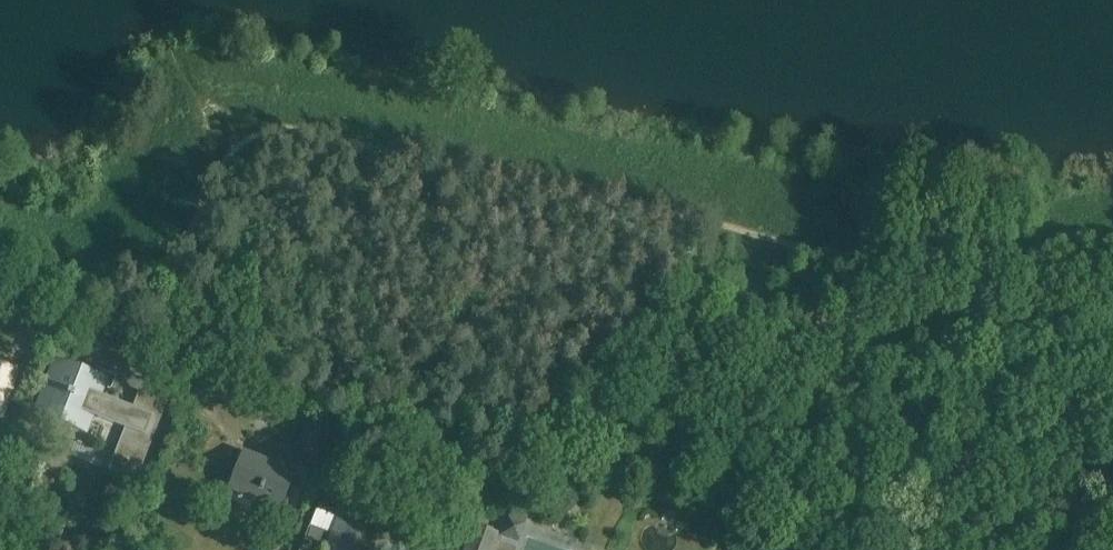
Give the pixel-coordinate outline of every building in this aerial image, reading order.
[(133,406),(102,395),(108,378),(55,358),(34,412),(87,433),(93,416),(124,428),(107,471),(135,481),(167,402),(139,391),(133,406)] [(21,371),(0,364),(0,418),(6,420),(21,371)] [(312,411),(299,446),(326,456),(339,421),(312,411)] [(658,451),(651,446),(647,452),(648,453),(641,464),(647,467),(658,451)] [(623,449),(615,451),(618,463),(626,461),(623,449)] [(229,489),(280,509),(294,470),(243,450),(229,489)] [(660,513),(663,518),(672,521),(677,518),(679,512),(677,507),(668,503),(662,506),(660,513)] [(358,523),(316,507),(309,524),(330,532),(324,549),(348,549),(358,523)] [(68,520),(43,509),(37,524),(61,535),(68,520)] [(508,517),(526,524),(529,516),(511,510),(508,517)] [(497,532),(475,524),(465,549),(491,549),(497,532)]
